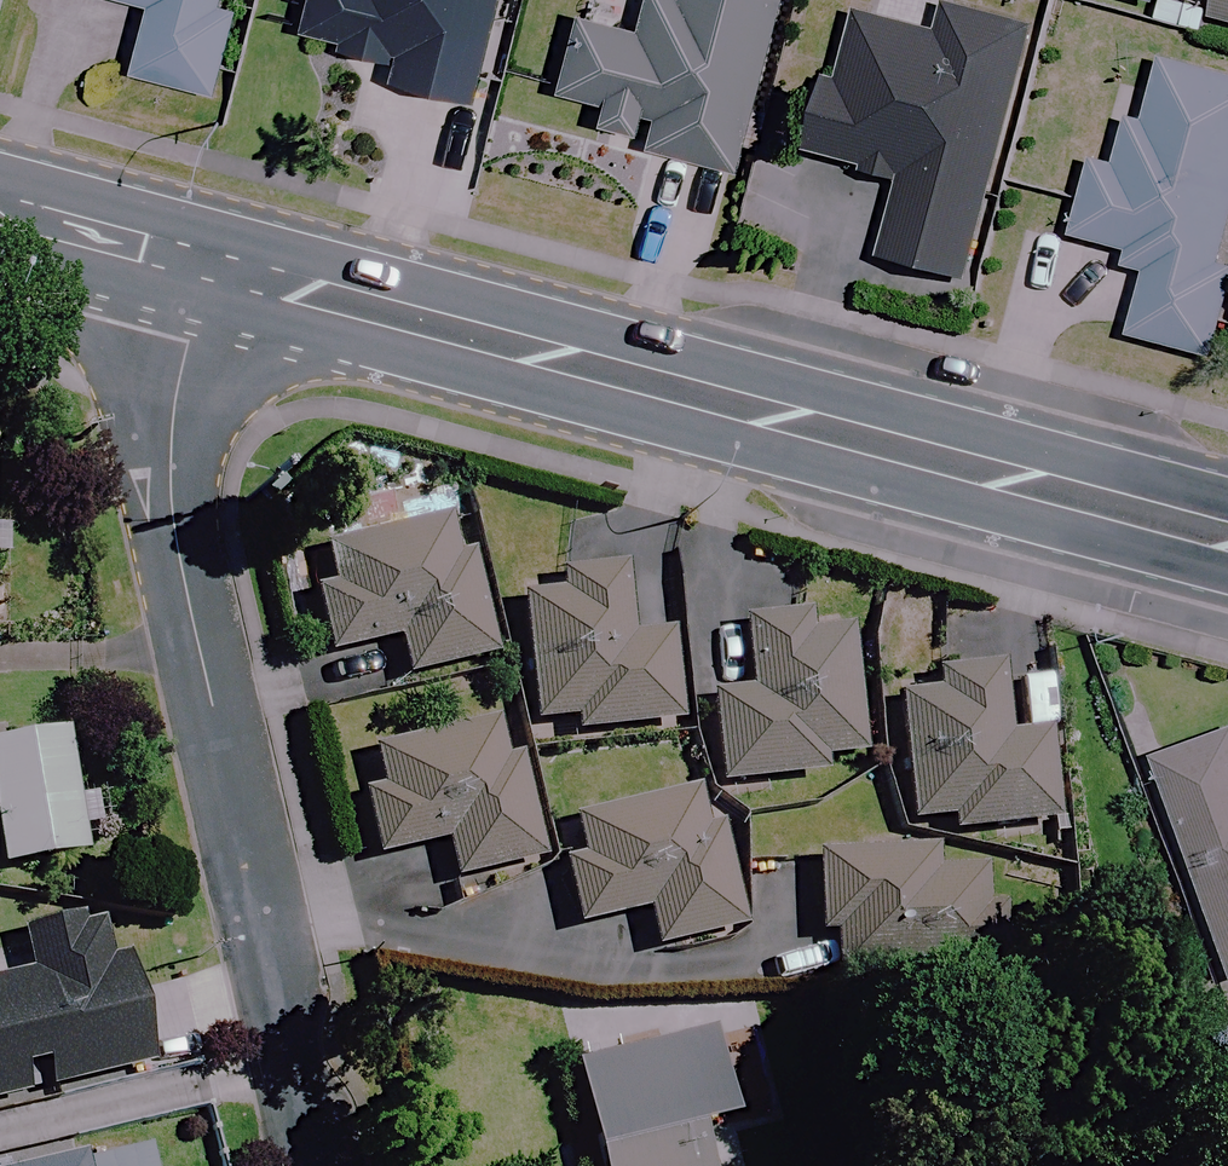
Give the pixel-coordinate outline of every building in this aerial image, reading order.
[(147,7),(130,78),(212,98),(234,10),(219,7),(220,0),(117,0),(147,7)] [(334,47),(333,54),(389,69),(385,82),(467,104),(494,0),(307,0),(298,38),(334,47)] [(638,4),(624,0),(584,0),(558,95),(602,108),(596,128),(630,137),(634,123),(650,127),(643,150),(729,174),(777,0),(640,0),(638,4)] [(947,0),(936,39),(839,12),(815,101),(800,154),(896,180),(875,257),(959,280),(1030,23),(947,0)] [(1207,18),(1227,23),(1227,0),(1212,0),(1207,18)] [(1157,62),(1140,126),(1125,122),(1112,170),(1092,165),(1071,240),(1124,254),(1119,271),(1141,277),(1125,338),(1208,361),(1227,287),(1227,270),(1215,266),(1227,217),(1227,81),(1157,62)] [(304,553),(326,655),(337,710),(443,687),(446,703),(484,695),(477,661),(487,658),(457,520),(304,553)] [(567,727),(568,735),(671,724),(661,635),(622,639),(614,567),(552,574),(554,595),(514,599),(528,731),(567,727)] [(712,789),(817,775),(816,764),(865,757),(848,627),(797,634),(795,619),(735,627),(744,693),(700,699),(712,789)] [(925,671),(926,679),(883,683),(897,826),(941,822),(942,836),(1052,826),(1043,734),(998,738),(992,682),(991,665),(925,671)] [(350,800),(366,861),(437,843),(448,883),(536,859),(500,721),(371,755),(380,792),(350,800)] [(0,742),(0,759),(16,857),(96,844),(78,730),(0,742)] [(1153,759),(1227,965),(1227,730),(1153,759)] [(701,830),(693,792),(565,821),(573,858),(557,862),(571,927),(641,911),(649,950),(740,930),(717,827),(701,830)] [(976,871),(927,873),(926,855),(811,860),(816,975),(1000,967),(997,903),(978,904),(976,871)] [(114,958),(106,960),(94,907),(17,925),(28,974),(0,981),(0,1102),(140,1070),(114,958)] [(688,1128),(720,1121),(699,1032),(564,1063),(588,1165),(696,1165),(688,1128)]
